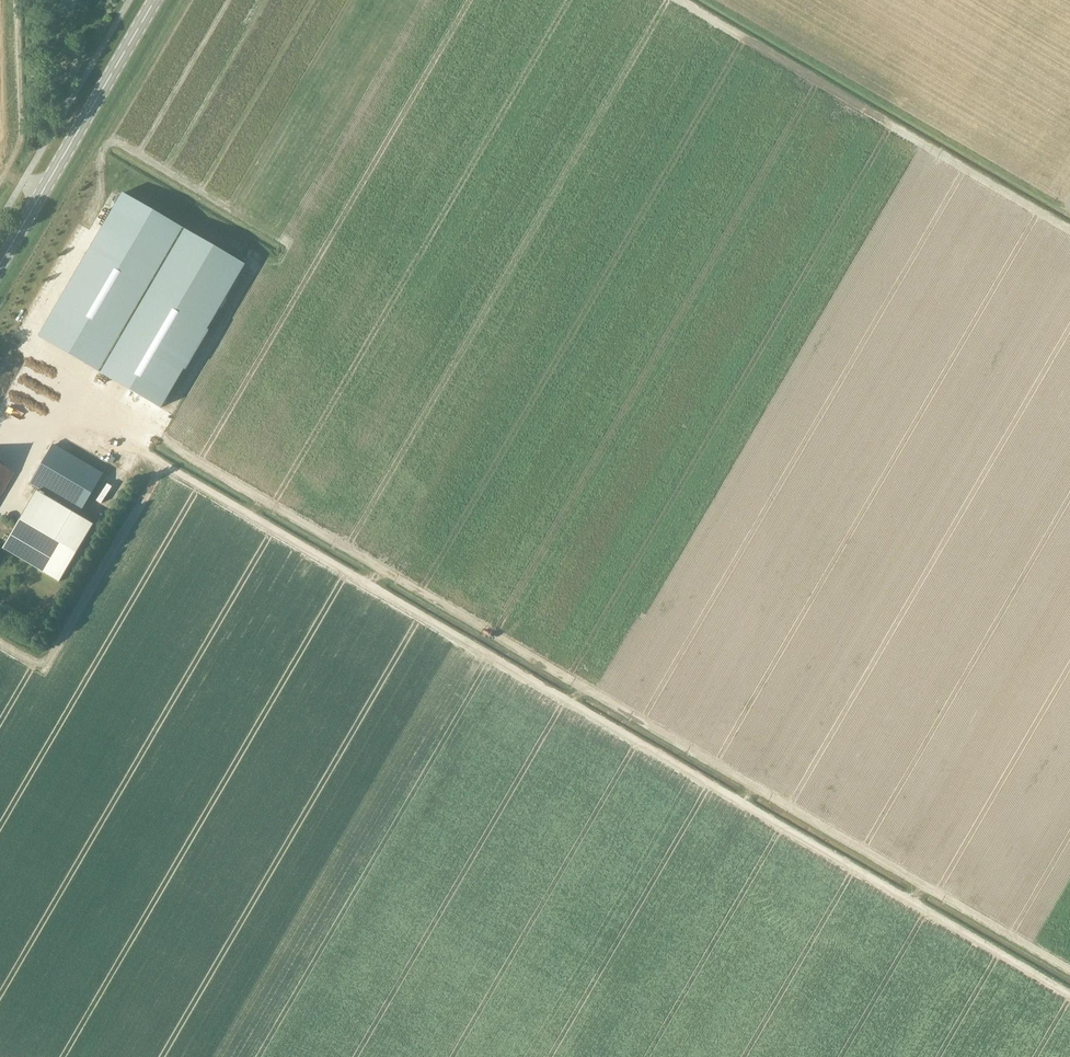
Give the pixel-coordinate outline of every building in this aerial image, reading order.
[(122,193),(46,322),(66,334),(72,323),(113,347),(183,229),(122,193)] [(245,265),(183,229),(113,347),(99,372),(161,409),(245,265)] [(66,334),(46,322),(38,337),(99,372),(113,347),(72,323),(66,334)] [(30,483),(78,511),(100,473),(52,445),(30,483)] [(13,473),(0,466),(0,494),(13,473)] [(35,491),(1,548),(59,582),(92,525),(59,505),(61,503),(48,495),(46,497),(35,491)]
